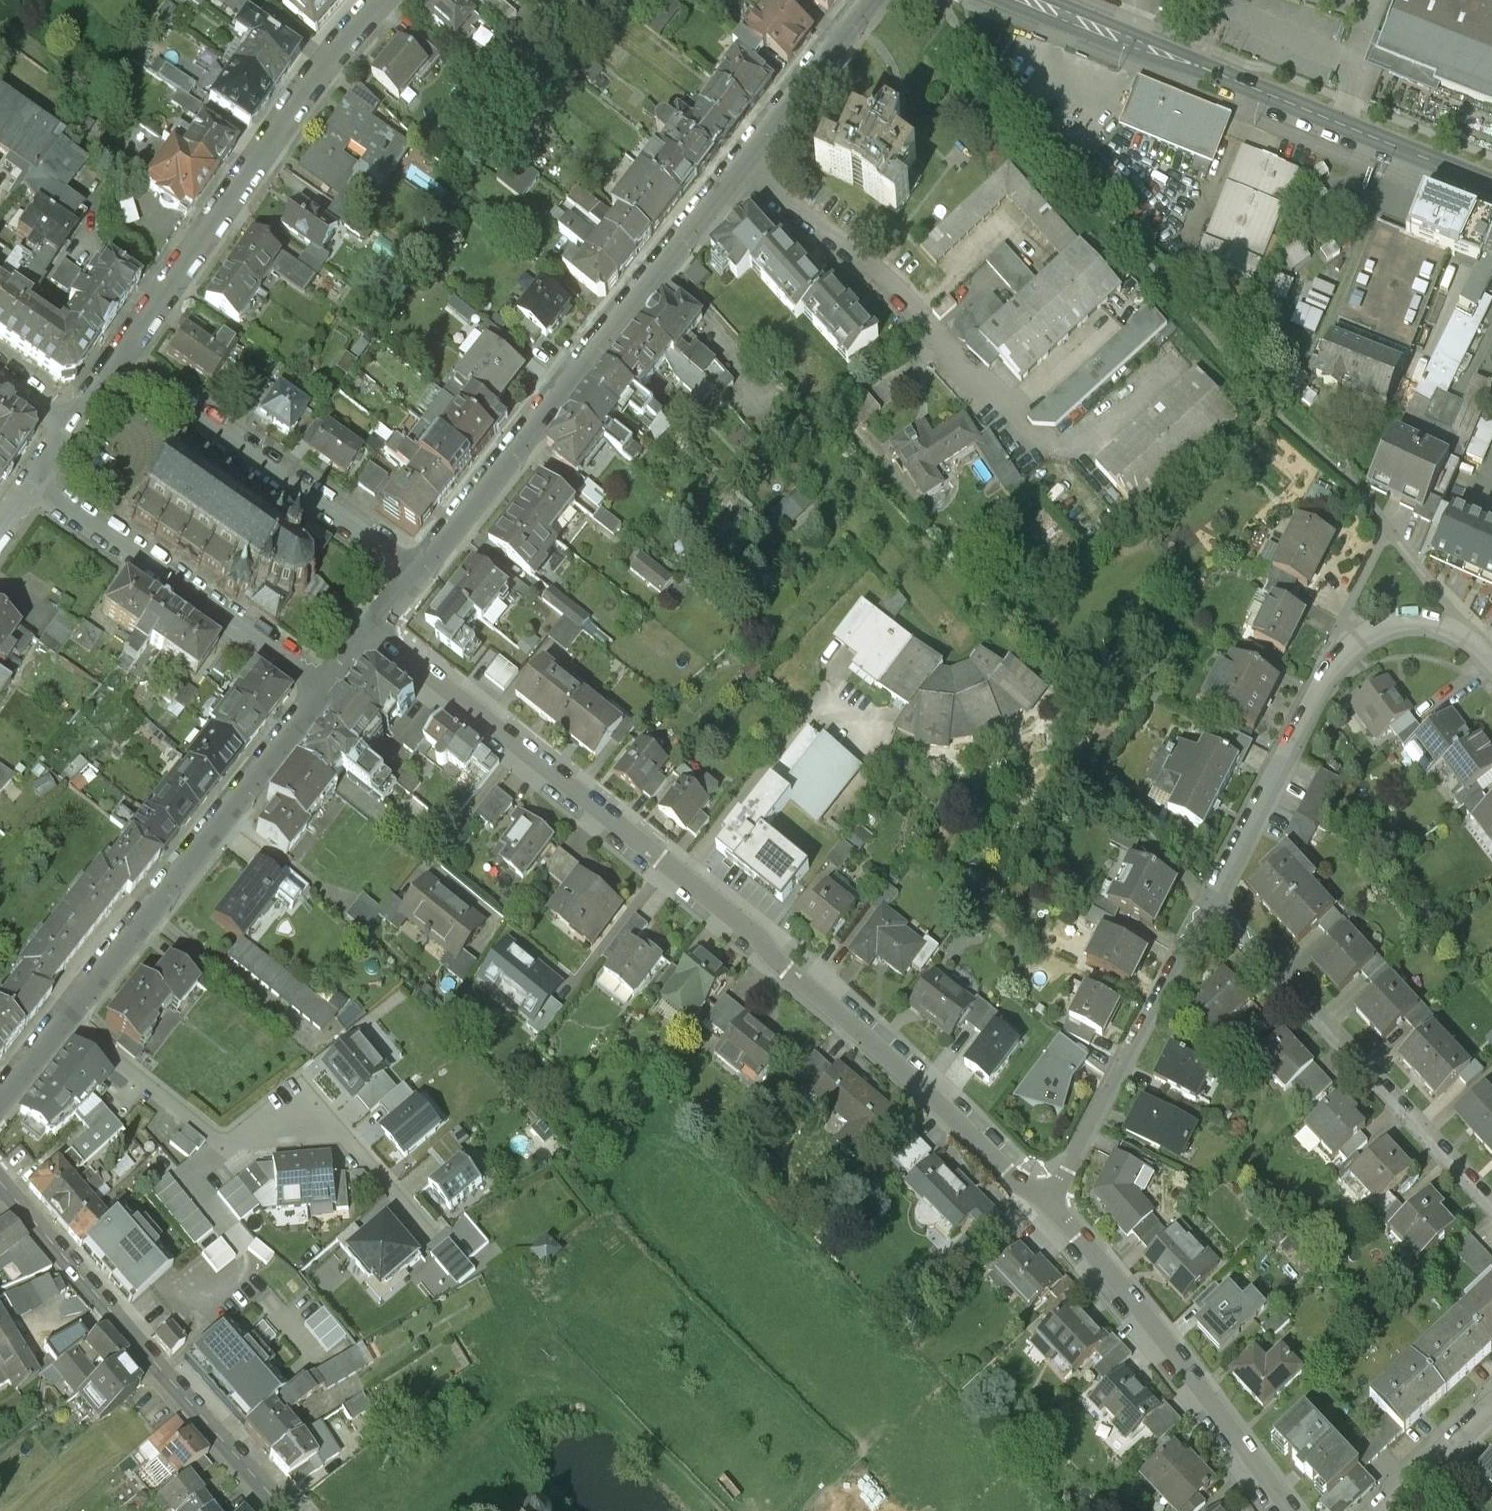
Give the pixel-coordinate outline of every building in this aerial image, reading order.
[(283,4),(316,33),(345,0),(286,0),(283,4)] [(458,0),(438,0),(426,13),(465,47),(477,34),(473,30),(481,21),(461,3),(458,0)] [(475,0),(464,0),(461,3),(481,21),(489,12),(475,0)] [(479,3),(506,26),(516,14),(501,1),(499,3),(495,0),(481,0),(479,3)] [(644,25),(657,35),(680,7),(671,0),(663,0),(644,25)] [(774,0),(772,0),(745,35),(763,50),(764,50),(767,45),(788,61),(813,28),(789,9),(788,11),(774,0)] [(828,10),(836,0),(813,0),(828,10)] [(1184,8),(1187,0),(1163,0),(1184,8)] [(1488,0),(1396,0),(1376,52),(1382,55),(1435,76),(1433,82),(1491,105),(1491,2),(1488,0)] [(301,51),(260,23),(259,25),(245,15),(234,31),(248,41),(248,40),(289,68),(301,51)] [(444,45),(425,28),(408,47),(433,69),(442,59),(436,54),(444,45)] [(745,35),(742,33),(734,44),(740,49),(755,61),(763,50),(745,35)] [(8,45),(0,39),(0,56),(8,45)] [(289,68),(248,40),(248,41),(239,54),(241,55),(232,67),(271,93),(289,68)] [(401,41),(372,75),(399,98),(416,79),(421,83),(433,69),(408,47),(401,41)] [(755,61),(740,49),(731,60),(767,88),(772,81),(765,75),(766,73),(753,63),(755,61)] [(767,88),(731,60),(726,66),(722,66),(718,67),(715,70),(714,74),(714,79),(751,108),(767,88)] [(195,85),(166,64),(157,77),(178,92),(187,97),(195,85)] [(232,67),(210,100),(248,126),(263,105),(265,104),(266,103),(268,100),(269,98),(269,96),(269,95),(271,93),(232,67)] [(1229,114),(1138,78),(1135,87),(1125,112),(1124,111),(1123,115),(1122,115),(1119,123),(1211,160),(1229,114)] [(751,108),(714,79),(711,84),(716,88),(710,96),(712,97),(706,104),(703,109),(732,132),(751,108)] [(381,106),(358,88),(351,97),(374,115),(381,106)] [(187,97),(178,92),(170,103),(192,117),(199,106),(187,97)] [(0,95),(0,167),(6,171),(13,162),(34,175),(54,150),(60,144),(64,138),(0,95)] [(706,104),(695,96),(691,100),(702,109),(703,109),(706,104)] [(374,115),(351,97),(338,116),(303,166),(342,193),(362,207),(406,145),(395,138),(397,136),(372,118),(374,115)] [(660,111),(647,101),(642,107),(655,118),(660,111)] [(702,109),(695,119),(691,118),(678,108),(670,119),(715,154),(732,132),(703,109),(702,109)] [(658,128),(660,131),(675,143),(668,152),(698,176),(715,154),(670,119),(669,118),(666,117),(663,117),(660,119),(658,121),(657,125),(658,128)] [(200,121),(191,135),(177,125),(166,142),(169,145),(214,176),(235,145),(200,121)] [(876,135),(854,125),(840,156),(825,149),(817,168),(853,185),(854,184),(865,190),(864,192),(897,215),(909,198),(896,188),(916,160),(897,146),(901,130),(888,122),(876,135)] [(60,144),(54,150),(34,175),(33,175),(60,195),(86,162),(60,144)] [(214,176),(169,145),(144,184),(157,193),(155,195),(160,198),(161,202),(164,206),(169,208),(173,207),(177,210),(182,203),(190,209),(214,176)] [(668,152),(658,145),(641,167),(643,168),(680,198),(698,176),(668,152)] [(1298,167),(1242,145),(1197,256),(1253,278),(1298,167)] [(518,159),(500,182),(522,200),(541,177),(518,159)] [(1080,243),(1009,164),(984,187),(1000,205),(1007,198),(1062,259),(1080,243)] [(680,198),(643,168),(613,205),(622,212),(651,235),(680,198)] [(33,175),(21,189),(35,206),(36,205),(73,231),(79,223),(72,219),(80,208),(60,195),(33,175)] [(984,187),(920,245),(936,263),(1000,205),(984,187)] [(1423,192),(1406,233),(1448,250),(1468,258),(1480,263),(1491,236),(1491,220),(1487,218),(1423,192)] [(362,207),(342,193),(335,202),(355,216),(362,207)] [(325,217),(300,199),(282,224),(311,245),(322,252),(323,251),(332,237),(331,236),(340,223),(327,214),(325,217)] [(607,230),(566,200),(547,219),(589,253),(618,276),(636,254),(607,230)] [(355,216),(335,202),(327,214),(340,223),(359,236),(367,225),(355,216)] [(73,231),(36,205),(35,206),(16,233),(31,243),(24,253),(33,259),(41,249),(54,258),(73,231)] [(615,220),(599,207),(591,217),(607,230),(615,220)] [(651,235),(622,212),(615,220),(607,230),(636,254),(651,235)] [(738,221),(726,232),(728,235),(712,250),(738,278),(751,266),(750,265),(776,243),(750,215),(741,223),(738,221)] [(1391,226),(1377,221),(1330,336),(1331,336),(1402,365),(1448,250),(1406,233),(1391,226)] [(297,263),(252,232),(227,268),(257,288),(271,268),(305,292),(316,276),(297,263)] [(1480,263),(1460,301),(1474,308),(1483,292),(1491,273),(1491,236),(1480,263)] [(826,289),(780,239),(750,265),(752,267),(755,264),(765,275),(762,278),(785,304),(789,301),(799,312),(796,315),(797,316),(803,311),(802,311),(826,290),(826,289)] [(1005,311),(979,334),(1020,380),(1121,288),(1080,243),(1062,259),(1038,281),(1004,245),(986,261),(1019,298),(1005,311)] [(322,252),(311,245),(305,254),(323,267),(330,256),(323,251),(322,252)] [(30,264),(10,293),(27,304),(44,280),(40,278),(54,258),(41,249),(33,259),(30,264)] [(305,254),(303,253),(297,263),(316,276),(323,267),(305,254)] [(618,276),(589,253),(580,264),(571,257),(564,265),(598,293),(605,292),(618,276)] [(10,293),(30,264),(16,255),(0,279),(0,307),(10,293)] [(138,284),(102,259),(87,281),(91,284),(123,306),(138,284)] [(80,273),(63,261),(51,279),(68,291),(80,273)] [(708,273),(696,262),(685,274),(696,285),(708,273)] [(257,288),(227,268),(207,297),(240,319),(249,306),(248,305),(259,290),(257,288)] [(1269,269),(1264,290),(1286,294),(1290,274),(1269,269)] [(542,282),(518,312),(525,318),(542,331),(546,335),(549,331),(551,332),(558,322),(557,321),(570,304),(542,282)] [(123,306),(91,284),(84,294),(78,290),(69,304),(74,307),(61,328),(92,350),(123,306)] [(878,335),(832,284),(826,289),(826,290),(802,311),(803,311),(803,312),(807,308),(817,320),(814,323),(837,349),(840,345),(851,357),(847,360),(848,361),(878,335)] [(702,316),(669,290),(641,325),(694,367),(714,389),(721,397),(733,383),(715,362),(694,345),(698,341),(689,333),(702,316)] [(1460,301),(1399,423),(1450,448),(1462,454),(1465,447),(1485,403),(1491,389),(1491,379),(1472,370),(1446,426),(1441,423),(1422,414),(1436,386),(1445,391),(1491,296),(1483,292),(1474,308),(1460,301)] [(57,332),(23,310),(27,304),(10,293),(0,307),(0,339),(64,383),(70,382),(92,350),(61,328),(57,332)] [(447,305),(470,321),(477,310),(454,295),(447,305)] [(976,338),(979,334),(1005,311),(993,297),(961,318),(958,322),(956,326),(957,331),(959,335),(962,338),(967,340),(972,340),(976,338)] [(1317,328),(1322,308),(1295,301),(1290,321),(1317,328)] [(1167,325),(1151,307),(1027,417),(1032,423),(1055,425),(1167,325)] [(205,327),(185,313),(177,324),(184,329),(185,328),(198,337),(205,327)] [(542,331),(525,318),(517,328),(534,341),(542,331)] [(508,338),(487,321),(480,331),(488,338),(489,337),(501,347),(508,338)] [(641,325),(607,368),(638,392),(665,358),(676,376),(701,400),(714,389),(694,367),(641,325)] [(219,331),(209,345),(198,337),(185,328),(184,329),(169,351),(211,381),(237,344),(219,331)] [(1402,365),(1331,336),(1315,373),(1325,377),(1321,387),(1335,392),(1339,383),(1360,391),(1356,400),(1370,406),(1373,396),(1387,402),(1402,365)] [(501,347),(489,337),(488,338),(469,362),(505,390),(524,366),(503,349),(501,347)] [(469,362),(467,360),(443,391),(444,392),(494,432),(508,416),(493,405),(505,390),(469,362)] [(638,392),(607,368),(589,390),(618,412),(625,403),(644,418),(648,412),(656,420),(662,413),(653,405),(638,392)] [(1197,371),(1096,463),(1137,508),(1238,417),(1197,371)] [(279,388),(260,415),(288,434),(307,407),(279,388)] [(864,389),(846,406),(862,423),(880,407),(864,389)] [(618,412),(589,390),(571,413),(604,439),(623,455),(633,442),(615,427),(613,430),(609,428),(619,413),(618,412)] [(494,432),(444,392),(422,421),(472,460),(494,432)] [(1485,403),(1465,447),(1483,454),(1491,433),(1491,406),(1485,403)] [(0,404),(0,482),(33,434),(31,425),(0,404)] [(604,439),(571,413),(548,442),(559,451),(555,456),(577,474),(604,439)] [(926,439),(914,428),(892,442),(924,492),(942,481),(931,464),(943,456),(945,459),(973,441),(979,437),(978,436),(964,415),(926,439)] [(363,450),(317,417),(300,442),(310,449),(308,452),(344,477),(363,450)] [(411,448),(421,456),(455,483),(472,460),(422,421),(405,443),(411,448)] [(1450,448),(1399,423),(1369,482),(1417,504),(1423,507),(1428,496),(1450,448)] [(988,428),(978,436),(979,437),(973,441),(1006,491),(1009,489),(1020,506),(1034,497),(988,428)] [(633,442),(623,455),(631,461),(650,439),(643,433),(641,431),(633,442)] [(405,443),(397,436),(392,443),(388,440),(385,443),(403,458),(411,448),(405,443)] [(249,605),(274,622),(290,599),(290,594),(300,590),(305,598),(314,601),(315,598),(321,588),(324,586),(318,579),(309,577),(309,567),(314,565),(330,542),(305,524),(301,530),(294,525),(292,516),(296,514),(294,511),(290,513),(281,507),(282,503),(278,502),(277,506),(268,507),(249,494),(253,489),(250,487),(249,487),(231,474),(227,471),(224,476),(205,463),(209,458),(205,456),(202,461),(183,448),(186,442),(183,440),(179,445),(178,446),(173,442),(171,445),(176,449),(168,462),(162,458),(160,460),(163,462),(158,470),(158,469),(146,485),(147,486),(142,493),(139,491),(137,493),(143,497),(134,510),(128,506),(126,509),(131,512),(130,513),(131,514),(128,519),(131,521),(135,516),(154,529),(150,534),(153,537),(157,532),(176,545),(172,550),(176,552),(195,565),(194,565),(198,568),(201,562),(220,576),(221,584),(218,587),(221,590),(224,588),(233,594),(232,598),(236,599),(237,595),(246,593),(253,599),(249,605)] [(421,456),(411,448),(403,458),(417,469),(409,479),(439,502),(455,483),(421,456)] [(370,464),(356,483),(375,496),(388,477),(370,464)] [(409,479),(406,476),(391,496),(390,496),(385,503),(420,527),(439,502),(409,479)] [(575,502),(542,476),(516,509),(549,535),(575,502)] [(607,494),(587,478),(578,489),(598,505),(607,494)] [(801,485),(776,508),(789,522),(814,500),(801,485)] [(1428,496),(1423,507),(1417,504),(1412,516),(1431,524),(1441,502),(1428,496)] [(1441,502),(1431,524),(1443,529),(1452,508),(1441,502)] [(621,523),(601,507),(593,517),(613,533),(621,523)] [(1452,507),(1452,508),(1443,529),(1432,552),(1491,579),(1491,525),(1452,507)] [(549,535),(516,509),(490,542),(531,574),(557,542),(549,535)] [(1299,519),(1273,569),(1296,581),(1308,587),(1333,537),(1299,519)] [(672,580),(641,555),(630,569),(661,593),(672,580)] [(497,579),(474,561),(449,593),(449,594),(478,617),(483,621),(508,589),(509,588),(497,579)] [(1296,581),(1273,569),(1267,581),(1268,582),(1290,593),(1296,581)] [(524,585),(505,570),(497,579),(509,588),(508,589),(516,595),(524,585)] [(124,579),(103,610),(138,634),(159,603),(124,579)] [(1290,593),(1268,582),(1262,594),(1272,599),(1273,598),(1284,604),(1290,593)] [(590,618),(551,588),(542,599),(564,616),(581,629),(590,618)] [(893,588),(875,612),(890,624),(906,602),(893,588)] [(478,617),(449,594),(427,621),(441,632),(437,637),(455,651),(456,651),(463,643),(474,628),(471,625),(478,617)] [(1284,604),(1273,598),(1272,599),(1254,636),(1285,652),(1304,614),(1284,604)] [(138,634),(123,655),(135,663),(149,642),(161,650),(182,619),(166,608),(167,607),(160,602),(159,603),(138,634)] [(862,602),(834,639),(846,649),(849,645),(874,612),(862,602)] [(60,611),(38,643),(56,656),(69,638),(79,624),(60,611)] [(875,612),(874,612),(849,645),(861,654),(852,665),(876,684),(907,708),(895,723),(898,725),(898,726),(914,733),(914,732),(916,732),(916,737),(931,739),(931,744),(948,746),(949,736),(951,736),(951,738),(969,736),(968,734),(970,734),(972,738),(986,732),(988,737),(1004,730),(1001,721),(1002,720),(1003,721),(1017,711),(1016,709),(1018,708),(1021,711),(1031,698),(1035,701),(1045,688),(1009,660),(1005,665),(1002,671),(995,666),(998,662),(982,651),(971,665),(952,673),(937,671),(943,664),(890,624),(875,612)] [(581,629),(564,616),(548,635),(567,650),(583,631),(581,629)] [(3,667),(13,653),(19,657),(31,639),(0,617),(0,664),(3,667)] [(182,619),(161,650),(195,675),(217,643),(182,619)] [(102,634),(82,620),(79,624),(69,638),(89,652),(102,634)] [(483,660),(463,643),(456,651),(455,651),(447,661),(469,678),(483,660)] [(226,650),(213,668),(223,676),(236,657),(226,650)] [(123,655),(116,665),(127,674),(135,663),(123,655)] [(1258,670),(1232,657),(1225,671),(1226,671),(1207,707),(1232,720),(1254,731),(1280,681),(1258,670)] [(1285,671),(1263,660),(1258,670),(1280,681),(1285,671)] [(564,677),(543,661),(516,696),(572,740),(599,705),(580,690),(578,693),(561,680),(564,677)] [(415,697),(378,667),(369,668),(347,696),(384,725),(388,729),(393,723),(388,719),(394,712),(410,725),(422,709),(412,701),(415,697)] [(259,673),(253,668),(237,688),(238,689),(232,698),(265,724),(288,694),(259,672),(259,673)] [(10,684),(0,677),(0,698),(10,684)] [(1411,710),(1386,677),(1355,700),(1365,713),(1362,716),(1378,736),(1389,727),(1409,712),(1411,710)] [(185,684),(173,702),(184,710),(197,691),(185,684)] [(1160,697),(1150,691),(1144,698),(1156,705),(1160,697)] [(384,725),(347,696),(323,726),(360,755),(384,725)] [(265,724),(232,698),(209,726),(211,727),(242,752),(265,724)] [(609,712),(599,705),(572,740),(596,759),(612,738),(620,728),(605,717),(609,712)] [(1423,731),(1416,736),(1417,738),(1428,752),(1431,749),(1441,763),(1449,757),(1472,739),(1450,710),(1423,731)] [(1409,712),(1389,727),(1397,736),(1416,722),(1409,712)] [(498,763),(442,718),(426,738),(428,742),(441,753),(438,756),(437,759),(437,761),(438,763),(440,764),(442,764),(444,764),(446,764),(449,760),(464,772),(473,761),(489,774),(498,763)] [(626,719),(622,723),(623,724),(620,728),(612,738),(621,746),(636,727),(626,719)] [(1254,731),(1232,720),(1227,731),(1248,742),(1254,731)] [(1416,722),(1397,736),(1405,747),(1417,738),(1416,736),(1423,731),(1416,722)] [(323,726),(295,762),(328,788),(343,769),(372,792),(384,774),(360,755),(323,726)] [(242,752),(211,727),(204,737),(205,738),(186,761),(188,763),(216,785),(242,752)] [(808,869),(763,833),(790,798),(813,817),(854,766),(811,731),(742,817),(739,815),(724,835),(727,837),(717,849),(782,901),(808,869)] [(1227,731),(1217,749),(1238,761),(1248,742),(1227,731)] [(1449,757),(1459,769),(1456,772),(1467,786),(1468,787),(1475,782),(1491,769),(1491,746),(1481,732),(1472,739),(1449,757)] [(665,746),(649,733),(643,741),(659,754),(665,746)] [(642,740),(615,774),(641,795),(643,793),(658,775),(668,761),(659,754),(643,741),(642,740)] [(1178,743),(1173,753),(1167,750),(1163,757),(1169,760),(1148,800),(1203,829),(1238,761),(1217,749),(1207,744),(1202,755),(1178,743)] [(295,762),(267,798),(277,806),(257,831),(286,854),(307,827),(303,825),(331,790),(328,788),(295,762)] [(216,785),(188,763),(181,771),(178,768),(165,785),(196,810),(216,785)] [(98,773),(88,765),(68,785),(78,793),(98,773)] [(0,766),(0,793),(15,776),(0,766)] [(421,783),(402,768),(392,781),(396,784),(411,796),(421,783)] [(1320,769),(1296,814),(1317,825),(1340,779),(1320,769)] [(384,774),(372,792),(383,801),(396,784),(392,781),(384,774)] [(658,775),(643,793),(652,800),(666,782),(658,775)] [(697,792),(682,780),(659,809),(686,831),(687,830),(700,813),(709,802),(708,801),(718,788),(707,779),(697,792)] [(1475,782),(1468,787),(1467,786),(1453,797),(1461,808),(1463,806),(1482,792),(1475,782)] [(196,810),(165,785),(151,802),(154,804),(148,813),(176,835),(196,810)] [(496,789),(476,814),(493,828),(513,803),(496,789)] [(1482,792),(1463,806),(1470,815),(1489,801),(1482,792)] [(1470,815),(1471,817),(1473,816),(1491,841),(1491,799),(1489,801),(1470,815)] [(148,813),(144,810),(130,828),(127,825),(132,819),(119,808),(110,819),(130,834),(159,857),(176,835),(148,813)] [(554,837),(519,810),(512,820),(517,824),(501,844),(514,854),(506,863),(523,877),(554,837)] [(700,813),(687,830),(696,837),(709,820),(700,813)] [(1296,814),(1285,835),(1306,846),(1317,825),(1296,814)] [(1139,843),(1116,831),(1110,843),(1132,854),(1139,843)] [(17,967),(22,971),(0,998),(0,1011),(22,1029),(51,993),(46,989),(125,889),(130,893),(159,857),(130,834),(102,869),(98,866),(17,967)] [(842,842),(827,862),(840,871),(855,852),(842,842)] [(1286,847),(1260,871),(1265,876),(1253,887),(1262,898),(1259,900),(1274,916),(1309,883),(1311,881),(1296,865),(1299,861),(1286,847)] [(584,869),(560,849),(543,870),(568,889),(584,869)] [(1175,881),(1132,858),(1121,878),(1126,881),(1114,905),(1120,908),(1153,925),(1175,881)] [(257,862),(214,916),(241,938),(243,936),(261,913),(262,914),(269,904),(276,895),(284,884),(277,877),(257,862)] [(308,886),(285,867),(277,877),(284,884),(299,897),(308,886)] [(568,889),(557,903),(579,921),(577,924),(579,926),(576,930),(592,943),(613,916),(610,913),(618,903),(588,878),(591,874),(584,869),(568,889)] [(405,905),(401,911),(427,932),(423,936),(425,938),(456,899),(428,877),(405,905)] [(830,881),(802,916),(815,926),(812,930),(827,942),(855,908),(841,897),(844,893),(830,881)] [(1309,883),(1274,916),(1298,943),(1317,925),(1333,910),(1309,883)] [(299,897),(284,884),(276,895),(291,907),(299,897)] [(383,909),(362,892),(345,913),(366,930),(379,914),(383,909)] [(383,909),(379,914),(391,924),(401,911),(405,905),(394,896),(383,909)] [(1114,905),(1097,896),(1091,908),(1092,908),(1114,919),(1120,908),(1114,905)] [(483,921),(456,899),(425,938),(427,939),(431,935),(450,950),(457,955),(462,949),(483,921)] [(906,926),(883,908),(850,951),(868,966),(877,955),(903,975),(922,949),(901,933),(906,926)] [(1114,919),(1092,908),(1086,920),(1106,931),(1107,929),(1108,930),(1114,919)] [(1333,910),(1317,925),(1325,934),(1341,919),(1333,910)] [(635,914),(608,948),(617,956),(631,939),(645,922),(635,914)] [(1341,919),(1325,934),(1333,943),(1347,930),(1348,931),(1351,928),(1342,918),(1341,919)] [(1108,930),(1107,929),(1106,931),(1099,945),(1095,943),(1086,959),(1129,981),(1146,949),(1108,930)] [(1333,943),(1312,963),(1339,992),(1360,972),(1374,960),(1373,959),(1348,931),(1347,930),(1333,943)] [(337,1011),(243,936),(241,938),(228,954),(322,1029),(337,1011)] [(617,956),(606,971),(634,993),(663,957),(649,946),(646,951),(631,939),(617,956)] [(514,950),(506,944),(481,976),(498,989),(502,982),(526,1001),(521,1007),(532,1016),(533,1017),(550,995),(558,985),(546,976),(549,973),(516,947),(514,950)] [(457,955),(450,950),(440,963),(463,981),(476,962),(462,949),(457,955)] [(681,971),(674,980),(675,980),(665,993),(665,994),(693,1016),(727,974),(710,961),(710,960),(704,955),(703,956),(697,951),(681,971)] [(1377,956),(1373,959),(1374,960),(1360,972),(1368,981),(1386,965),(1377,956)] [(149,985),(139,977),(105,1020),(123,1034),(138,1046),(139,1045),(156,1024),(152,1021),(168,1000),(178,1008),(197,984),(198,983),(188,975),(169,960),(149,985)] [(672,964),(652,989),(662,997),(665,994),(665,993),(675,980),(674,980),(681,971),(672,964)] [(215,980),(196,965),(188,975),(198,983),(197,984),(206,991),(215,980)] [(1386,965),(1368,981),(1376,990),(1390,977),(1392,978),(1395,975),(1386,965)] [(1225,970),(1201,992),(1205,997),(1192,1008),(1213,1031),(1250,997),(1225,970)] [(973,1003),(934,974),(911,1005),(950,1034),(973,1003)] [(1376,990),(1355,1010),(1382,1039),(1404,1019),(1418,1007),(1417,1005),(1392,978),(1390,977),(1376,990)] [(1086,986),(1070,1017),(1095,1031),(1101,1034),(1118,1002),(1086,986)] [(746,1012),(724,994),(706,1017),(728,1034),(746,1012)] [(563,1005),(550,995),(533,1017),(532,1016),(526,1023),(541,1034),(563,1005)] [(1418,1007),(1404,1019),(1412,1028),(1429,1012),(1420,1002),(1417,1005),(1418,1007)] [(353,1004),(337,1017),(344,1025),(360,1012),(353,1004)] [(991,1009),(976,1030),(985,1037),(995,1024),(996,1025),(1002,1017),(991,1009)] [(2,1054),(22,1029),(0,1011),(0,1052),(2,1054)] [(728,1034),(715,1051),(738,1069),(747,1059),(764,1072),(784,1047),(758,1026),(760,1023),(746,1012),(728,1034)] [(1429,1012),(1412,1028),(1420,1037),(1432,1026),(1433,1026),(1438,1022),(1429,1012)] [(1263,1014),(1247,1029),(1257,1040),(1273,1025),(1263,1014)] [(1095,1031),(1070,1017),(1063,1031),(1089,1044),(1095,1031)] [(985,1037),(966,1063),(989,1081),(1018,1042),(996,1025),(995,1024),(985,1037)] [(1433,1026),(1432,1026),(1420,1037),(1399,1057),(1437,1098),(1458,1078),(1470,1067),(1433,1026)] [(1283,1031),(1258,1055),(1288,1087),(1291,1085),(1313,1064),(1283,1031)] [(138,1046),(123,1034),(116,1042),(135,1057),(142,1048),(139,1045),(138,1046)] [(368,1045),(359,1035),(326,1063),(354,1096),(356,1095),(383,1071),(387,1068),(378,1057),(382,1055),(371,1043),(368,1045)] [(1060,1039),(1024,1086),(1044,1101),(1048,1095),(1064,1100),(1070,1077),(1085,1058),(1060,1039)] [(72,1043),(21,1108),(47,1129),(55,1130),(87,1102),(110,1073),(72,1043)] [(1186,1054),(1171,1046),(1155,1078),(1195,1099),(1211,1068),(1185,1055),(1186,1054)] [(825,1059),(805,1082),(815,1091),(835,1068),(825,1059)] [(1470,1067),(1458,1078),(1467,1086),(1484,1071),(1475,1061),(1470,1066),(1470,1067)] [(873,1099),(836,1068),(839,1065),(838,1064),(835,1068),(815,1091),(814,1093),(827,1104),(829,1101),(854,1122),(837,1142),(854,1157),(869,1140),(893,1111),(876,1096),(873,1099)] [(1313,1064),(1291,1085),(1310,1105),(1332,1084),(1313,1064)] [(383,1071),(356,1095),(370,1112),(380,1104),(398,1088),(383,1071)] [(398,1088),(380,1104),(388,1114),(413,1094),(405,1083),(398,1088)] [(1483,1087),(1456,1113),(1474,1132),(1473,1134),(1491,1155),(1491,1097),(1483,1087)] [(439,1126),(413,1094),(388,1114),(392,1119),(381,1128),(405,1155),(439,1126)] [(1339,1094),(1310,1122),(1326,1139),(1321,1144),(1333,1157),(1338,1152),(1359,1133),(1364,1128),(1352,1116),(1356,1112),(1339,1094)] [(1164,1113),(1143,1102),(1128,1130),(1179,1156),(1185,1144),(1186,1145),(1188,1140),(1194,1127),(1165,1112),(1164,1113)] [(92,1131),(58,1160),(70,1174),(122,1127),(102,1104),(83,1121),(92,1131)] [(178,1132),(170,1141),(189,1156),(196,1146),(198,1148),(206,1139),(187,1124),(180,1133),(178,1132)] [(432,1150),(447,1168),(461,1157),(465,1153),(460,1147),(469,1139),(459,1128),(432,1150)] [(914,1133),(891,1156),(908,1173),(914,1168),(927,1155),(931,1151),(914,1133)] [(1359,1133),(1338,1152),(1347,1161),(1355,1153),(1367,1142),(1359,1133)] [(1363,1161),(1350,1174),(1350,1175),(1368,1193),(1363,1198),(1373,1208),(1412,1171),(1384,1142),(1363,1161)] [(1143,1154),(1122,1143),(1117,1154),(1137,1165),(1143,1154)] [(332,1153),(302,1155),(306,1205),(336,1202),(333,1172),(332,1153)] [(1347,1161),(1333,1173),(1342,1183),(1350,1175),(1350,1174),(1363,1161),(1355,1153),(1347,1161)] [(1117,1154),(1116,1154),(1095,1193),(1116,1217),(1112,1220),(1127,1237),(1132,1233),(1151,1216),(1153,1214),(1140,1199),(1153,1173),(1137,1165),(1117,1154)] [(302,1155),(272,1158),(273,1163),(274,1181),(276,1207),(306,1205),(302,1155)] [(927,1155),(914,1168),(919,1173),(906,1185),(922,1202),(918,1205),(915,1210),(915,1216),(917,1221),(921,1225),(926,1227),(931,1227),(936,1226),(943,1221),(944,1222),(949,1218),(959,1229),(986,1203),(967,1184),(962,1189),(933,1159),(932,1160),(927,1155)] [(429,1184),(450,1209),(482,1181),(461,1157),(447,1168),(429,1184)] [(57,1160),(46,1169),(43,1166),(29,1178),(32,1182),(30,1184),(42,1198),(70,1174),(58,1160),(57,1160)] [(97,1162),(90,1168),(96,1176),(104,1169),(97,1162)] [(257,1165),(255,1163),(237,1178),(252,1197),(270,1182),(257,1165)] [(273,1163),(257,1165),(270,1182),(274,1181),(273,1163)] [(70,1174),(42,1198),(55,1213),(96,1176),(90,1168),(76,1181),(70,1174)] [(104,1169),(96,1176),(103,1184),(110,1177),(104,1169)] [(345,1171),(333,1172),(336,1202),(337,1208),(348,1207),(345,1171)] [(168,1173),(149,1188),(194,1244),(213,1229),(168,1173)] [(96,1176),(55,1213),(68,1227),(96,1203),(89,1196),(103,1184),(96,1176)] [(236,1178),(218,1193),(239,1220),(259,1206),(252,1197),(237,1178),(236,1178)] [(1406,1212),(1392,1225),(1393,1226),(1422,1257),(1456,1226),(1440,1209),(1444,1206),(1430,1190),(1406,1212)] [(96,1203),(68,1227),(81,1242),(108,1218),(109,1219),(123,1206),(116,1198),(102,1210),(96,1203)] [(1397,1202),(1379,1219),(1389,1230),(1393,1226),(1392,1225),(1406,1212),(1397,1202)] [(132,1300),(173,1263),(123,1206),(109,1219),(108,1218),(81,1242),(132,1300)] [(449,1239),(467,1260),(488,1241),(464,1213),(458,1216),(451,1228),(449,1239)] [(0,1224),(0,1268),(13,1259),(24,1274),(37,1271),(53,1264),(12,1215),(0,1224)] [(1151,1216),(1132,1233),(1140,1243),(1159,1225),(1151,1216)] [(364,1236),(346,1251),(370,1280),(373,1278),(374,1279),(376,1278),(382,1285),(385,1283),(387,1286),(422,1257),(400,1230),(399,1231),(387,1218),(377,1226),(376,1226),(364,1236)] [(1149,1252),(1145,1256),(1183,1298),(1218,1265),(1206,1252),(1201,1257),(1188,1243),(1193,1239),(1179,1224),(1168,1235),(1149,1252)] [(346,1251),(364,1236),(355,1225),(337,1240),(346,1251)] [(1159,1225),(1140,1243),(1149,1252),(1168,1235),(1159,1225)] [(1469,1232),(1452,1248),(1488,1286),(1491,1282),(1491,1257),(1469,1232)] [(220,1238),(202,1253),(217,1271),(236,1256),(220,1238)] [(449,1239),(431,1255),(457,1285),(475,1270),(467,1260),(449,1239)] [(275,1254),(256,1240),(249,1249),(267,1263),(275,1254)] [(562,1254),(548,1240),(535,1254),(549,1268),(562,1254)] [(1010,1240),(993,1256),(1001,1265),(1018,1249),(1010,1240)] [(1040,1270),(1019,1248),(1001,1265),(994,1271),(1011,1290),(1012,1289),(1030,1309),(1060,1281),(1045,1265),(1040,1270)] [(48,1275),(4,1293),(12,1306),(26,1299),(31,1308),(58,1293),(48,1275)] [(1066,1277),(1050,1292),(1057,1300),(1063,1295),(1074,1285),(1066,1277)] [(1458,1314),(1491,1349),(1491,1348),(1491,1282),(1488,1286),(1458,1314)] [(1228,1288),(1206,1309),(1209,1313),(1197,1325),(1221,1350),(1256,1317),(1228,1288)] [(1057,1300),(1042,1314),(1051,1323),(1072,1304),(1063,1295),(1057,1300)] [(1106,1340),(1073,1303),(1051,1323),(1037,1336),(1037,1337),(1039,1336),(1053,1352),(1046,1358),(1066,1380),(1095,1353),(1107,1341),(1106,1340)] [(323,1308),(304,1324),(328,1351),(346,1336),(323,1308)] [(1280,1311),(1261,1329),(1270,1340),(1289,1322),(1280,1311)] [(1458,1314),(1411,1358),(1444,1393),(1491,1349),(1458,1314)] [(0,1325),(0,1383),(9,1378),(17,1390),(39,1374),(34,1366),(18,1341),(24,1337),(18,1327),(12,1331),(6,1321),(0,1325)] [(173,1327),(169,1322),(154,1336),(170,1354),(185,1340),(183,1338),(184,1337),(183,1335),(187,1332),(178,1323),(173,1327)] [(88,1337),(66,1355),(54,1363),(80,1392),(100,1373),(91,1364),(100,1355),(108,1365),(119,1354),(128,1346),(105,1323),(88,1337)] [(280,1382),(229,1324),(214,1333),(185,1357),(239,1420),(245,1426),(286,1389),(280,1382)] [(79,1327),(44,1345),(49,1352),(45,1355),(46,1357),(34,1366),(39,1374),(54,1363),(66,1355),(88,1337),(79,1327)] [(1121,1345),(1112,1335),(1106,1340),(1107,1341),(1095,1353),(1103,1361),(1121,1345)] [(1103,1361),(1094,1370),(1105,1381),(1119,1368),(1132,1356),(1121,1345),(1103,1361)] [(356,1347),(313,1372),(323,1384),(322,1385),(325,1390),(367,1366),(356,1347)] [(1281,1352),(1259,1373),(1247,1360),(1232,1375),(1264,1409),(1301,1373),(1281,1352)] [(100,1373),(80,1392),(103,1417),(129,1394),(136,1387),(135,1385),(141,1379),(119,1354),(100,1373)] [(1411,1358),(1371,1396),(1387,1414),(1403,1431),(1444,1393),(1411,1358)] [(1135,1386),(1119,1368),(1105,1381),(1108,1385),(1098,1395),(1109,1408),(1105,1412),(1127,1436),(1141,1422),(1143,1425),(1146,1423),(1145,1422),(1157,1411),(1156,1410),(1134,1386),(1135,1386)] [(286,1389),(245,1426),(269,1453),(301,1434),(285,1413),(322,1385),(323,1384),(313,1372),(303,1377),(302,1376),(286,1389)] [(371,1407),(363,1394),(341,1408),(350,1420),(371,1407)] [(1164,1404),(1156,1410),(1157,1411),(1145,1422),(1146,1423),(1143,1425),(1160,1442),(1181,1422),(1164,1404)] [(1304,1409),(1273,1438),(1299,1465),(1296,1468),(1303,1476),(1306,1473),(1327,1496),(1322,1501),(1332,1510),(1345,1510),(1374,1483),(1362,1470),(1346,1453),(1304,1409)] [(176,1414),(149,1437),(163,1454),(189,1429),(176,1414)] [(1387,1414),(1370,1431),(1386,1448),(1403,1431),(1387,1414)] [(319,1422),(301,1434),(316,1456),(309,1461),(315,1471),(323,1466),(322,1464),(339,1454),(319,1422)] [(189,1429),(163,1454),(180,1475),(188,1468),(205,1453),(208,1450),(189,1429)] [(1386,1448),(1370,1431),(1346,1453),(1362,1470),(1386,1448)] [(301,1434),(269,1453),(288,1475),(309,1461),(316,1456),(301,1434)] [(1142,1476),(1158,1493),(1160,1492),(1177,1510),(1179,1510),(1196,1495),(1212,1481),(1198,1466),(1195,1468),(1174,1446),(1142,1476)] [(205,1453),(188,1468),(196,1478),(213,1463),(205,1453)] [(309,1461),(288,1475),(296,1484),(315,1471),(309,1461)] [(1481,1471),(1491,1483),(1491,1461),(1481,1471)] [(187,1475),(162,1495),(164,1499),(169,1505),(194,1485),(187,1475)] [(169,1505),(173,1510),(181,1510),(202,1494),(194,1485),(169,1505)] [(181,1510),(204,1510),(211,1506),(202,1494),(181,1510)] [(1179,1510),(1198,1510),(1205,1504),(1196,1495),(1179,1510)]
